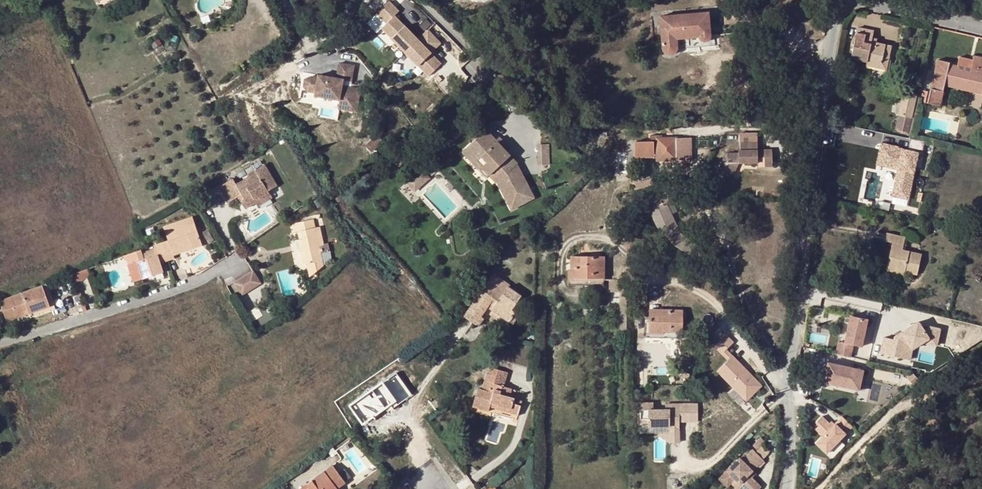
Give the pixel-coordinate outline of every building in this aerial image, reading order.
[(12,11),(4,3),(7,0),(0,0),(0,22),(12,11)] [(405,53),(418,40),(394,16),(399,12),(389,1),(377,13),(387,23),(382,28),(405,53)] [(709,12),(660,16),(662,49),(663,51),(665,54),(667,55),(669,55),(672,55),(675,54),(676,52),(678,50),(678,47),(678,39),(698,38),(699,40),(701,41),(702,42),(703,42),(705,42),(707,42),(709,41),(710,40),(711,38),(711,36),(709,12)] [(871,41),(872,38),(874,32),(857,28),(850,59),(866,62),(865,66),(886,70),(892,46),(876,42),(871,41)] [(441,43),(428,30),(418,40),(405,53),(428,77),(441,64),(431,53),(441,43)] [(974,56),(973,59),(959,56),(958,66),(949,64),(950,62),(937,60),(931,88),(944,91),(945,86),(961,90),(963,81),(968,82),(968,87),(981,91),(981,58),(974,56)] [(305,79),(303,86),(308,91),(315,92),(315,95),(340,100),(338,108),(356,111),(360,89),(350,87),(354,65),(339,63),(336,78),(318,74),(318,77),(311,76),(305,79)] [(981,94),(981,91),(968,87),(968,82),(963,81),(961,90),(981,95),(981,94)] [(928,103),(940,106),(944,91),(931,88),(928,103)] [(917,95),(903,92),(898,115),(899,115),(895,130),(908,133),(914,110),(917,95)] [(914,110),(908,133),(912,134),(917,111),(914,110)] [(486,129),(470,144),(487,162),(497,183),(497,182),(512,210),(534,198),(517,164),(518,163),(504,149),(496,140),(486,129)] [(673,138),(660,139),(660,135),(650,135),(650,141),(634,141),(635,158),(657,157),(657,161),(692,160),(691,138),(673,138)] [(379,136),(366,146),(372,153),(384,143),(379,136)] [(500,136),(496,140),(504,149),(508,145),(500,136)] [(573,138),(569,143),(574,146),(577,140),(573,138)] [(908,149),(881,143),(876,165),(897,170),(891,196),(907,200),(916,161),(921,162),(925,142),(911,138),(908,149)] [(717,171),(729,176),(735,164),(739,164),(758,163),(758,167),(772,166),(772,150),(758,150),(758,143),(740,143),(740,150),(739,150),(739,154),(727,154),(727,163),(720,164),(717,171)] [(470,144),(462,151),(478,169),(487,162),(470,144)] [(549,144),(537,144),(537,165),(550,164),(549,144)] [(402,153),(393,160),(399,167),(408,159),(402,153)] [(708,164),(702,161),(698,168),(705,171),(708,164)] [(735,164),(729,176),(733,178),(739,164),(735,164)] [(246,209),(256,203),(254,200),(259,197),(260,199),(270,194),(269,191),(278,186),(265,165),(248,175),(249,177),(236,184),(233,179),(219,187),(228,203),(239,196),(246,209)] [(421,167),(405,182),(415,192),(431,178),(421,167)] [(698,168),(694,177),(701,180),(705,171),(698,168)] [(706,175),(699,188),(706,191),(712,178),(706,175)] [(684,255),(688,257),(694,250),(697,246),(680,232),(672,214),(667,203),(672,201),(676,198),(672,189),(652,198),(656,207),(651,209),(653,213),(650,214),(657,228),(660,227),(673,245),(684,255)] [(682,192),(677,199),(688,206),(692,198),(682,192)] [(254,200),(256,203),(258,207),(273,198),(270,194),(260,199),(259,197),(254,200)] [(677,212),(672,201),(667,203),(672,214),(677,212)] [(162,243),(167,258),(174,256),(173,251),(191,245),(193,249),(203,246),(193,217),(164,226),(169,240),(162,243)] [(301,231),(303,239),(305,249),(300,250),(303,265),(305,264),(322,261),(319,246),(323,245),(319,227),(316,228),(313,219),(295,223),(297,232),(301,231)] [(886,272),(895,274),(896,271),(904,273),(917,275),(922,254),(903,250),(905,238),(887,233),(885,242),(892,243),(886,272)] [(146,248),(123,256),(125,260),(126,259),(130,258),(131,264),(137,262),(143,279),(165,272),(162,264),(161,260),(167,258),(162,243),(159,235),(143,241),(146,248)] [(173,251),(174,256),(193,249),(191,245),(173,251)] [(695,251),(698,254),(700,255),(703,251),(698,247),(695,251)] [(694,250),(688,257),(693,261),(698,254),(695,251),(694,250)] [(571,256),(570,269),(571,284),(584,285),(585,278),(602,277),(603,256),(571,256)] [(322,261),(305,264),(308,277),(323,266),(322,261)] [(137,281),(143,279),(137,262),(131,264),(137,281)] [(128,265),(133,283),(137,281),(131,264),(128,265)] [(90,268),(72,275),(74,282),(92,275),(90,268)] [(236,282),(234,283),(242,295),(261,284),(253,272),(252,273),(258,283),(242,292),(236,282)] [(258,283),(252,273),(236,282),(242,292),(258,283)] [(464,317),(479,326),(485,318),(481,316),(488,307),(489,305),(493,307),(491,310),(510,322),(516,312),(512,310),(522,296),(509,286),(510,284),(494,273),(464,317)] [(628,292),(628,282),(628,279),(615,279),(615,292),(620,292),(628,292)] [(0,300),(0,301),(6,318),(16,315),(17,318),(27,315),(25,311),(29,310),(30,314),(32,318),(57,309),(48,283),(0,300)] [(81,290),(77,291),(84,312),(87,311),(81,290)] [(512,310),(516,312),(526,299),(522,296),(512,310)] [(650,309),(650,323),(650,338),(665,337),(665,330),(682,330),(682,309),(650,309)] [(861,346),(868,319),(850,315),(843,342),(846,343),(843,355),(850,357),(853,344),(861,346)] [(894,339),(884,337),(880,353),(901,358),(903,351),(910,347),(912,349),(922,342),(936,346),(940,329),(929,327),(928,332),(924,331),(918,322),(895,336),(894,339)] [(718,372),(746,400),(761,386),(726,350),(733,343),(727,337),(716,348),(729,361),(718,372)] [(834,353),(843,355),(846,343),(843,342),(837,341),(834,353)] [(909,360),(912,349),(910,347),(903,351),(901,358),(909,360)] [(863,370),(828,362),(824,381),(847,387),(859,390),(863,370)] [(510,409),(509,413),(518,416),(522,400),(510,396),(512,389),(504,386),(508,373),(488,367),(482,388),(478,387),(473,406),(488,412),(489,407),(491,403),(510,409)] [(412,395),(397,374),(349,406),(364,428),(412,395)] [(857,398),(859,390),(847,387),(845,396),(857,398)] [(489,407),(509,413),(510,409),(491,403),(489,407)] [(670,426),(670,431),(680,431),(680,422),(680,405),(667,404),(667,410),(655,410),(655,403),(639,403),(639,423),(649,423),(649,426),(670,426)] [(699,405),(680,405),(680,422),(699,422),(699,405)] [(852,426),(841,415),(834,423),(832,425),(828,422),(821,415),(815,420),(818,424),(815,427),(822,435),(815,441),(825,452),(852,426)] [(680,443),(680,431),(670,431),(670,443),(680,443)] [(762,437),(755,445),(759,449),(767,441),(762,437)] [(736,479),(747,488),(759,488),(762,486),(753,477),(750,474),(754,470),(760,464),(755,460),(760,455),(754,449),(744,458),(741,456),(728,470),(736,479)] [(755,460),(760,464),(765,460),(760,455),(755,460)] [(337,488),(345,482),(332,465),(307,485),(310,488),(308,488),(337,488)] [(736,479),(728,470),(719,477),(728,486),(732,483),(736,479)] [(736,479),(732,483),(738,488),(747,488),(736,479)]
